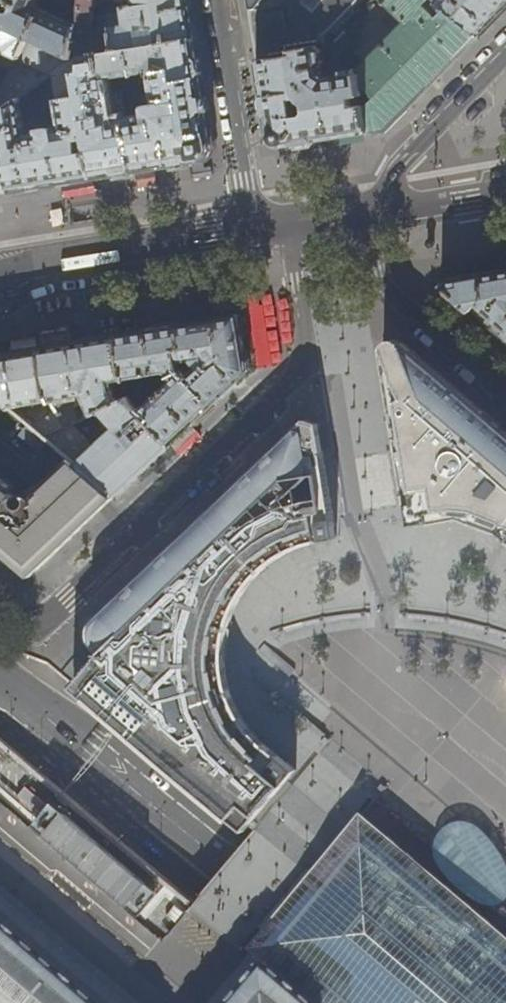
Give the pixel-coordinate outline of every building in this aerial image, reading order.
[(73,56),(81,0),(48,0),(44,7),(29,0),(0,0),(0,23),(73,56)] [(135,2),(125,3),(125,7),(120,8),(119,1),(102,4),(103,11),(95,12),(96,0),(81,0),(73,56),(82,54),(194,38),(188,0),(135,0),(135,2)] [(251,9),(257,9),(264,0),(249,0),(251,9)] [(257,9),(251,9),(254,30),(259,61),(295,55),(294,51),(319,47),(326,45),(325,36),(360,0),(264,0),(257,9)] [(435,0),(381,0),(383,2),(382,3),(385,5),(386,5),(403,23),(356,71),(356,73),(360,76),(368,132),(377,131),(386,130),(457,57),(478,35),(435,0)] [(478,35),(505,7),(505,0),(435,0),(478,35)] [(0,23),(0,44),(6,46),(7,53),(51,72),(73,56),(0,23)] [(194,38),(82,54),(82,62),(101,60),(104,78),(105,78),(107,77),(144,71),(145,66),(150,66),(151,71),(173,68),(176,81),(200,77),(197,57),(194,38)] [(294,51),(295,55),(259,61),(265,95),(272,137),(284,146),(317,141),(368,132),(360,76),(356,73),(356,71),(356,69),(342,71),(339,75),(328,77),(323,73),(321,66),(324,62),(323,50),(319,48),(319,47),(294,51)] [(74,64),(73,56),(51,72),(0,112),(0,126),(10,191),(49,184),(95,177),(90,149),(80,151),(79,146),(89,144),(76,71),(74,64)] [(82,70),(76,71),(89,144),(90,149),(95,177),(112,174),(135,170),(125,110),(120,111),(121,117),(104,120),(103,116),(110,110),(105,78),(104,78),(101,60),(82,62),(82,70)] [(173,68),(151,71),(151,75),(155,98),(157,98),(158,103),(147,105),(149,113),(131,116),(130,109),(125,110),(135,170),(168,165),(203,159),(212,147),(206,111),(200,77),(176,81),(173,68)] [(113,83),(122,90),(135,88),(137,88),(136,82),(132,79),(113,83)] [(135,88),(122,90),(123,98),(136,96),(135,88)] [(115,99),(123,98),(122,90),(114,92),(115,99)] [(10,191),(0,126),(0,193),(10,191)] [(446,281),(441,285),(481,322),(505,345),(505,271),(446,281)] [(243,337),(240,315),(208,321),(179,325),(183,349),(177,350),(180,369),(214,404),(231,388),(240,379),(249,371),(243,337)] [(126,390),(130,397),(134,405),(138,409),(147,419),(171,445),(181,436),(191,426),(214,404),(180,369),(177,350),(183,349),(179,325),(148,330),(117,335),(126,390)] [(126,390),(117,335),(78,342),(41,348),(50,401),(56,414),(64,429),(79,422),(74,410),(77,408),(77,397),(84,396),(90,410),(86,412),(88,418),(125,400),(122,393),(117,395),(116,393),(126,390)] [(489,415),(457,388),(423,359),(401,341),(396,339),(391,339),(387,341),(384,343),(382,347),(381,352),(408,528),(457,521),(499,535),(505,540),(505,430),(489,415)] [(0,354),(0,397),(3,400),(12,408),(50,401),(41,348),(9,353),(0,354)] [(142,472),(171,445),(147,419),(138,426),(130,416),(138,409),(134,405),(130,397),(125,400),(88,418),(91,424),(107,418),(116,427),(100,442),(81,421),(79,422),(64,429),(47,438),(76,462),(116,497),(142,472)] [(64,429),(56,414),(33,425),(47,438),(64,429)] [(205,796),(245,829),(291,782),(298,769),(266,742),(252,729),(242,713),(236,699),(230,682),(227,665),(227,650),(233,621),(236,612),(246,590),(259,574),(272,563),(299,548),(335,539),(333,524),(334,524),(319,424),(307,419),(269,455),(251,472),(239,484),(183,536),(167,551),(142,576),(97,617),(101,621),(99,643),(95,643),(99,647),(102,650),(103,652),(103,653),(100,653),(102,656),(100,656),(100,658),(99,658),(93,665),(75,686),(122,726),(205,796)] [(13,562),(13,563),(31,578),(53,557),(95,517),(116,497),(76,462),(44,492),(41,489),(32,497),(28,494),(26,496),(22,494),(21,494),(18,495),(16,496),(9,490),(11,487),(11,486),(0,476),(0,551),(13,562)] [(490,928),(448,892),(391,843),(362,819),(354,828),(347,836),(330,857),(315,875),(266,934),(253,948),(249,953),(259,962),(265,967),(235,1002),(505,1002),(505,942),(490,928)] [(436,856),(451,869),(455,872),(459,875),(500,910),(505,907),(505,906),(505,867),(496,852),(487,841),(479,834),(472,830),(464,829),(457,829),(452,831),(446,835),(443,838),(439,843),(438,848),(437,852),(436,856)] [(41,926),(0,891),(0,1002),(131,1002),(41,926)]
